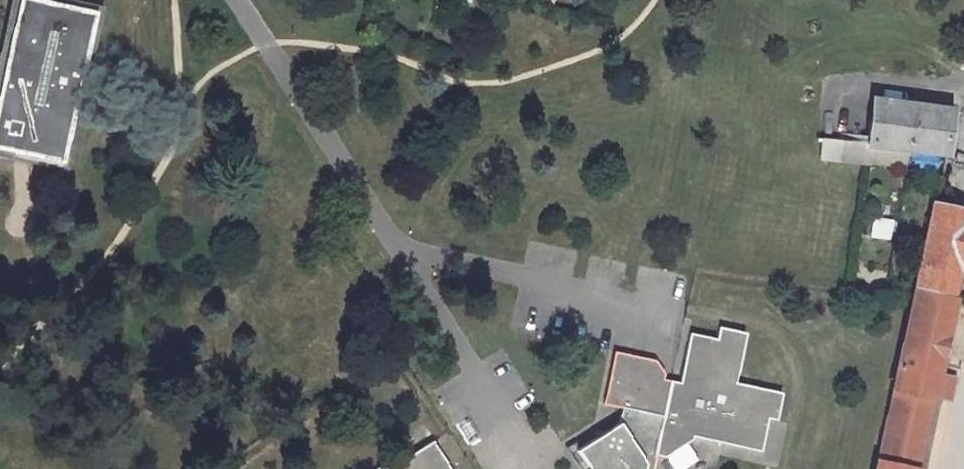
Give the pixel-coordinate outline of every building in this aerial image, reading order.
[(92,13),(32,0),(17,0),(0,75),(0,149),(59,162),(92,13)] [(92,13),(59,162),(0,149),(0,157),(1,157),(65,172),(102,7),(71,0),(32,0),(92,13)] [(17,0),(8,0),(0,37),(0,75),(17,0)] [(947,111),(876,102),(871,144),(909,149),(942,153),(944,133),(947,111)] [(872,468),(903,468),(920,396),(930,399),(931,394),(934,384),(923,382),(940,304),(951,307),(954,292),(950,291),(955,266),(963,268),(963,221),(961,221),(963,213),(933,206),(911,301),(872,468)] [(935,377),(951,307),(940,304),(923,382),(934,384),(935,377)] [(654,454),(664,456),(685,442),(691,439),(691,436),(759,451),(767,418),(775,420),(781,393),(734,383),(745,333),(719,328),(716,339),(689,334),(679,383),(670,381),(661,379),(662,373),(654,361),(614,352),(603,403),(621,407),(618,423),(575,451),(587,468),(651,468),(654,454)] [(934,384),(931,394),(948,398),(952,381),(935,377),(934,384)] [(903,468),(915,468),(930,399),(920,396),(903,468)] [(431,441),(401,461),(397,454),(376,468),(377,468),(449,468),(431,441)] [(664,456),(672,468),(682,468),(696,460),(685,442),(664,456)]
